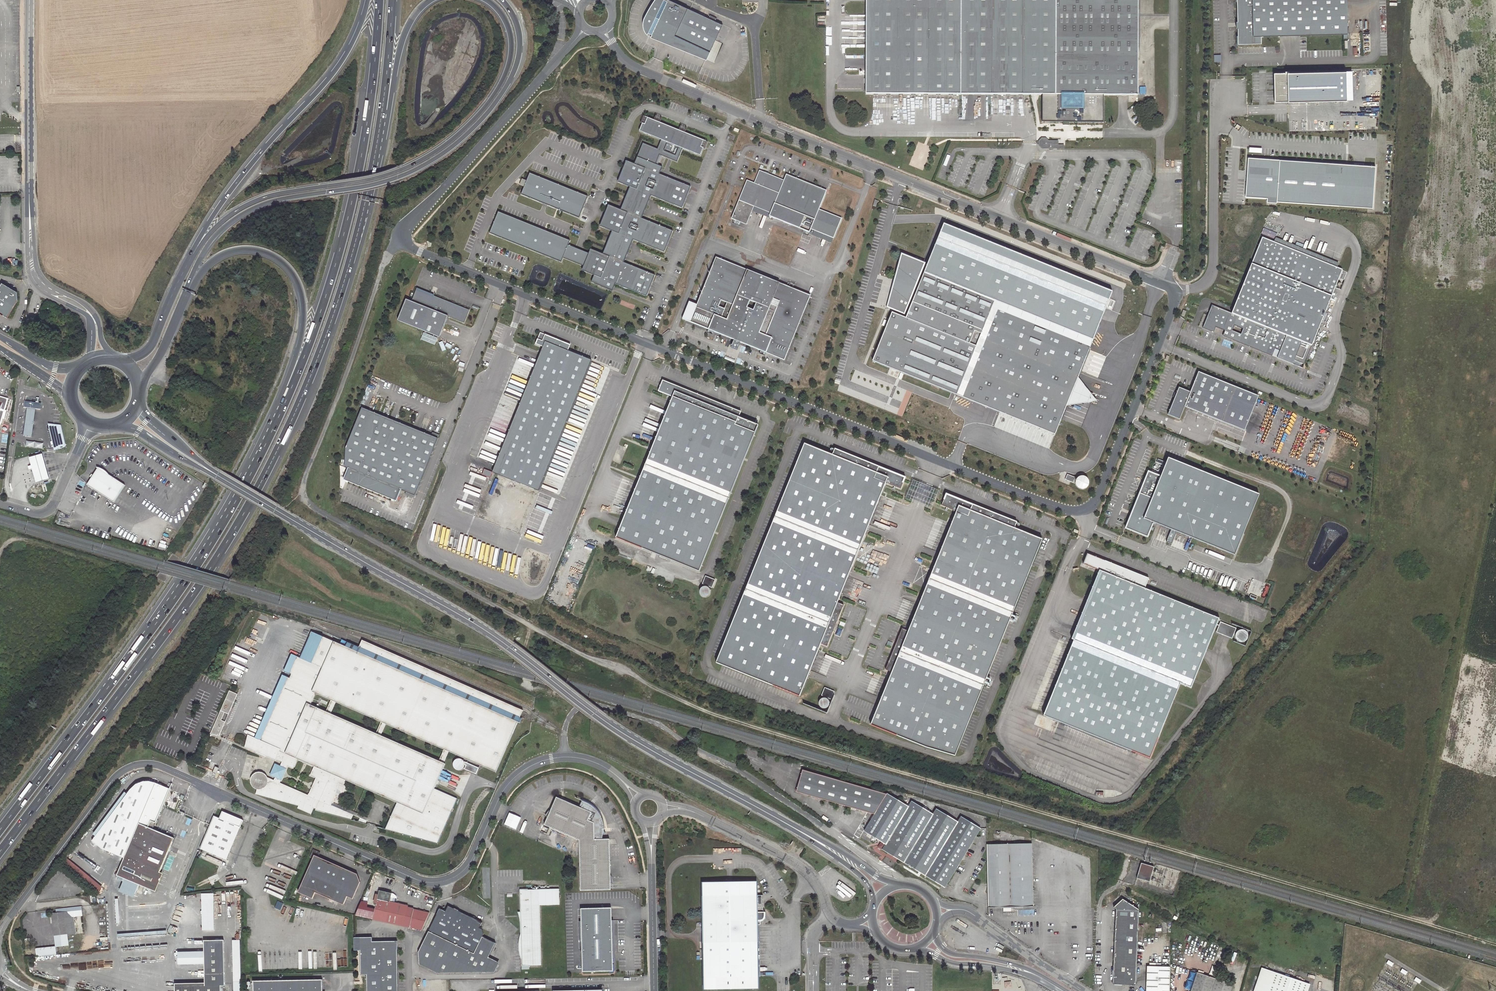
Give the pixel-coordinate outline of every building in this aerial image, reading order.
[(648,37),(704,59),(720,24),(669,0),(652,0),(647,8),(641,18),(640,23),(641,26),(642,29),(643,31),(644,34),(645,32),(649,34),(648,37)] [(962,94),(962,0),(867,0),(867,94),(962,94)] [(962,94),(1042,94),(1053,94),(1053,0),(962,0),(962,94)] [(1138,0),(1053,0),(1053,94),(1104,94),(1138,94),(1138,0)] [(1239,43),(1262,43),(1262,34),(1349,32),(1348,0),(1238,0),(1239,43)] [(720,24),(704,59),(706,60),(714,63),(730,28),(720,24)] [(1353,70),(1275,72),(1276,101),(1354,99),(1353,70)] [(1104,94),(1053,94),(1042,94),(1043,121),(1103,121),(1104,94)] [(646,117),(640,130),(662,139),(683,148),(701,155),(707,141),(646,117)] [(683,148),(662,139),(658,149),(643,143),(636,164),(646,169),(638,189),(631,187),(622,210),(628,213),(629,213),(620,234),(614,231),(604,255),(610,257),(611,258),(602,279),(595,276),(592,283),(613,291),(616,285),(647,297),(656,276),(624,263),(634,239),(665,252),(673,231),(642,218),(652,194),(683,207),(691,187),(659,174),(663,166),(656,163),(660,154),(677,161),(683,148)] [(1047,149),(1057,149),(1057,145),(1057,142),(1047,142),(1045,140),(1041,140),(1040,142),(1040,145),(1042,147),(1046,147),(1047,149)] [(1250,158),(1247,199),(1374,209),(1377,167),(1250,158)] [(636,164),(628,161),(619,181),(631,187),(638,189),(646,169),(636,164)] [(758,171),(753,183),(777,193),(782,180),(758,171)] [(529,175),(521,195),(579,218),(586,199),(529,175)] [(777,193),(773,204),(813,220),(817,209),(825,191),(785,175),(782,180),(777,193)] [(752,207),(769,213),(773,204),(777,193),(753,183),(745,180),(737,201),(752,207)] [(752,207),(737,201),(730,219),(745,225),(752,207)] [(813,220),(773,204),(769,213),(767,217),(808,233),(809,230),(813,220)] [(628,213),(622,210),(610,206),(601,226),(614,231),(620,234),(628,213)] [(813,220),(809,230),(832,239),(840,218),(817,209),(813,220)] [(490,233),(561,262),(563,258),(568,245),(569,241),(498,212),(490,233)] [(926,264),(923,270),(1095,339),(1113,292),(942,224),(927,262),(926,264)] [(1343,269),(1263,237),(1232,313),(1212,304),(1203,326),(1213,331),(1215,326),(1225,330),(1223,335),(1303,367),(1343,269)] [(563,258),(584,266),(589,254),(568,245),(563,258)] [(584,271),(595,276),(602,279),(611,258),(604,255),(592,250),(584,271)] [(904,253),(889,306),(891,306),(906,257),(926,264),(927,262),(904,253)] [(724,318),(744,269),(714,257),(694,304),(694,306),(711,313),(724,318)] [(874,360),(1058,433),(1069,404),(1080,376),(1095,339),(923,270),(926,264),(906,257),(891,306),(894,308),(874,360)] [(777,282),(744,269),(724,318),(711,313),(705,328),(764,352),(770,337),(757,332),(777,282)] [(808,294),(777,282),(757,332),(770,337),(764,352),(783,359),(808,294)] [(9,318),(19,301),(19,292),(4,283),(0,290),(0,312),(9,318)] [(469,309),(417,288),(412,300),(448,315),(464,322),(469,309)] [(407,299),(398,319),(440,336),(448,315),(412,300),(407,299)] [(680,318),(705,328),(711,313),(694,306),(694,304),(687,301),(680,318)] [(422,340),(436,344),(438,337),(424,333),(422,340)] [(538,491),(592,360),(547,342),(493,473),(538,491)] [(1180,418),(1184,406),(1245,430),(1259,395),(1199,372),(1191,392),(1179,387),(1168,414),(1180,418)] [(1069,404),(1099,400),(1080,376),(1069,404)] [(673,397),(616,538),(699,572),(758,425),(738,417),(725,412),(727,407),(664,381),(660,392),(673,397)] [(0,397),(0,425),(1,425),(8,400),(0,397)] [(396,500),(400,489),(415,495),(438,438),(362,407),(346,448),(345,467),(349,469),(345,480),(396,500)] [(725,412),(738,417),(740,412),(727,407),(725,412)] [(27,410),(23,437),(32,438),(36,411),(27,410)] [(832,455),(804,444),(716,663),(800,696),(821,644),(827,646),(844,605),(837,603),(886,483),(901,489),(905,477),(835,449),(832,455)] [(42,455),(29,459),(36,484),(49,480),(42,455)] [(1149,471),(1125,528),(1147,537),(1153,522),(1236,555),(1261,495),(1168,458),(1161,476),(1149,471)] [(98,469),(87,485),(114,502),(125,485),(109,475),(107,473),(106,472),(103,470),(102,469),(100,468),(97,468),(96,468),(98,469)] [(1076,483),(1076,484),(1077,485),(1078,486),(1080,487),(1082,488),(1084,488),(1085,487),(1087,486),(1087,485),(1088,483),(1089,481),(1089,480),(1088,478),(1087,477),(1085,475),(1083,475),(1081,475),(1079,476),(1078,476),(1077,478),(1076,480),(1076,481),(1074,481),(1075,478),(1067,475),(1065,480),(1073,483),(1076,483)] [(926,747),(955,756),(1042,539),(1014,528),(1017,522),(946,494),(941,505),(956,511),(908,631),(902,629),(885,670),(891,672),(870,725),(926,747)] [(1145,589),(1149,578),(1087,554),(1084,563),(1083,563),(1083,564),(1099,570),(1099,572),(1101,572),(1074,639),(1072,638),(1071,639),(1074,640),(1043,715),(1150,759),(1180,683),(1191,688),(1191,687),(1191,686),(1218,620),(1219,619),(1145,589)] [(710,590),(709,589),(709,587),(712,588),(715,580),(705,576),(702,584),(705,586),(705,587),(703,588),(701,589),(700,590),(700,591),(700,593),(700,594),(701,596),(702,597),(704,598),(706,598),(707,597),(709,596),(710,594),(710,592),(710,590)] [(1238,631),(1237,632),(1235,631),(1236,628),(1220,622),(1216,632),(1232,639),(1233,635),(1235,636),(1235,638),(1236,639),(1237,641),(1238,642),(1239,642),(1240,643),(1242,643),(1243,643),(1244,642),(1246,641),(1247,640),(1248,638),(1248,637),(1248,635),(1248,634),(1247,632),(1246,631),(1244,630),(1243,630),(1241,630),(1240,630),(1238,631)] [(334,701),(380,722),(385,725),(444,751),(448,753),(495,775),(517,725),(519,726),(521,721),(519,720),(521,716),(522,713),(363,640),(361,645),(359,648),(349,642),(346,647),(312,631),(311,634),(313,636),(303,658),(297,655),(259,739),(249,734),(246,746),(276,760),(277,759),(282,762),(282,763),(288,766),(293,768),(297,759),(314,766),(310,775),(316,778),(307,796),(279,784),(274,781),(267,778),(266,777),(265,775),(264,773),(262,773),(260,772),(259,772),(256,773),(255,774),(253,775),(252,777),(251,778),(251,781),(252,783),(253,786),(255,787),(257,788),(256,794),(312,810),(312,808),(315,809),(315,810),(350,821),(352,816),(329,805),(331,803),(332,803),(340,778),(396,803),(386,826),(398,832),(397,834),(436,845),(456,800),(433,790),(444,765),(443,765),(439,763),(379,736),(375,734),(329,712),(324,710),(309,703),(314,692),(329,699),(334,701)] [(829,701),(828,700),(828,698),(831,700),(834,692),(824,688),(821,696),(824,697),(824,698),(822,699),(821,699),(819,701),(819,702),(819,703),(819,705),(820,707),(821,708),(823,709),(825,709),(827,708),(828,707),(829,705),(829,703),(829,701)] [(230,689),(222,710),(226,711),(229,713),(239,693),(230,689)] [(329,699),(324,710),(329,712),(334,701),(329,699)] [(220,735),(226,720),(222,719),(218,717),(211,733),(220,735)] [(380,722),(375,734),(379,736),(385,725),(380,722)] [(443,765),(448,753),(444,751),(439,763),(443,765)] [(463,768),(464,767),(467,768),(465,772),(475,776),(478,770),(463,763),(462,762),(460,761),(458,761),(457,761),(455,761),(454,762),(453,764),(452,765),(452,767),(453,768),(454,770),(456,771),(458,772),(459,772),(460,771),(461,771),(463,769),(463,768)] [(279,784),(288,766),(282,763),(280,767),(274,769),(273,772),(275,778),(274,781),(279,784)] [(875,813),(887,793),(802,768),(795,791),(875,813)] [(134,786),(131,790),(93,841),(103,849),(125,858),(140,823),(153,829),(170,789),(155,782),(152,782),(148,781),(145,781),(143,782),(139,783),(136,785),(134,786)] [(877,847),(925,875),(958,821),(936,808),(933,814),(912,801),(909,806),(887,793),(875,813),(864,831),(880,841),(877,847)] [(588,804),(582,801),(580,805),(582,805),(581,807),(557,797),(545,825),(578,839),(580,890),(603,889),(603,883),(610,883),(608,838),(603,839),(602,827),(605,827),(604,823),(602,819),(600,815),(598,812),(594,808),(590,805),(588,804)] [(367,819),(332,803),(331,803),(329,805),(352,816),(359,819),(358,821),(365,825),(367,819)] [(227,860),(241,827),(243,822),(244,822),(244,820),(223,812),(221,819),(215,816),(201,849),(227,860)] [(961,816),(958,821),(925,875),(945,887),(981,828),(961,816)] [(153,829),(140,823),(125,858),(118,875),(145,887),(153,869),(158,871),(160,872),(175,838),(153,829)] [(398,832),(386,826),(384,830),(397,834),(398,832)] [(1034,906),(1032,843),(1024,843),(1025,837),(1014,834),(1011,833),(1011,831),(1006,829),(1006,831),(1004,831),(996,828),(992,837),(995,838),(995,844),(987,844),(989,908),(1034,906)] [(96,869),(98,863),(83,855),(80,861),(96,869)] [(315,894),(344,905),(347,897),(357,874),(315,855),(299,893),(313,899),(315,894)] [(63,866),(77,877),(81,871),(68,860),(63,866)] [(1152,882),(1156,868),(1142,864),(1138,878),(1152,882)] [(151,889),(158,871),(153,869),(145,887),(151,889)] [(353,900),(360,882),(357,874),(347,897),(353,900)] [(704,882),(705,942),(705,977),(706,989),(757,988),(756,924),(759,924),(759,918),(761,918),(762,916),(762,914),(762,894),(755,894),(755,895),(754,895),(753,881),(704,882)] [(1073,890),(1049,885),(1049,933),(1072,939),(1073,890)] [(410,907),(391,902),(394,893),(379,889),(372,919),(421,930),(429,913),(409,908),(410,907)] [(538,889),(519,890),(521,965),(541,965),(540,905),(560,905),(560,889),(538,889)] [(1135,985),(1139,910),(1123,900),(1114,908),(1116,910),(1112,984),(1135,985)] [(439,910),(429,931),(418,952),(419,964),(436,972),(481,972),(487,960),(495,943),(482,936),(483,934),(482,931),(479,929),(483,923),(447,906),(444,912),(439,910)] [(52,914),(55,937),(56,947),(37,949),(38,957),(57,955),(56,948),(69,946),(67,936),(76,935),(74,917),(83,916),(81,907),(56,910),(57,914),(52,914)] [(615,972),(613,908),(581,909),(583,972),(615,972)] [(124,949),(167,946),(166,931),(123,934),(124,949)] [(354,937),(354,950),(360,950),(372,949),(372,941),(372,937),(354,937)] [(220,940),(204,941),(205,983),(221,982),(220,940)] [(360,950),(360,975),(366,975),(367,990),(398,990),(397,941),(372,941),(372,949),(360,950)] [(487,960),(481,972),(494,972),(498,965),(487,960)] [(1170,967),(1148,967),(1147,990),(1169,990),(1170,967)] [(1262,967),(1254,990),(1308,990),(1311,984),(1262,967)] [(1216,979),(1197,972),(1193,984),(1191,990),(1212,990),(1216,979)] [(1234,985),(1216,979),(1212,990),(1232,990),(1234,985)] [(253,981),(254,990),(323,990),(323,980),(253,981)] [(175,983),(175,990),(221,990),(221,985),(221,982),(205,983),(175,983)]
